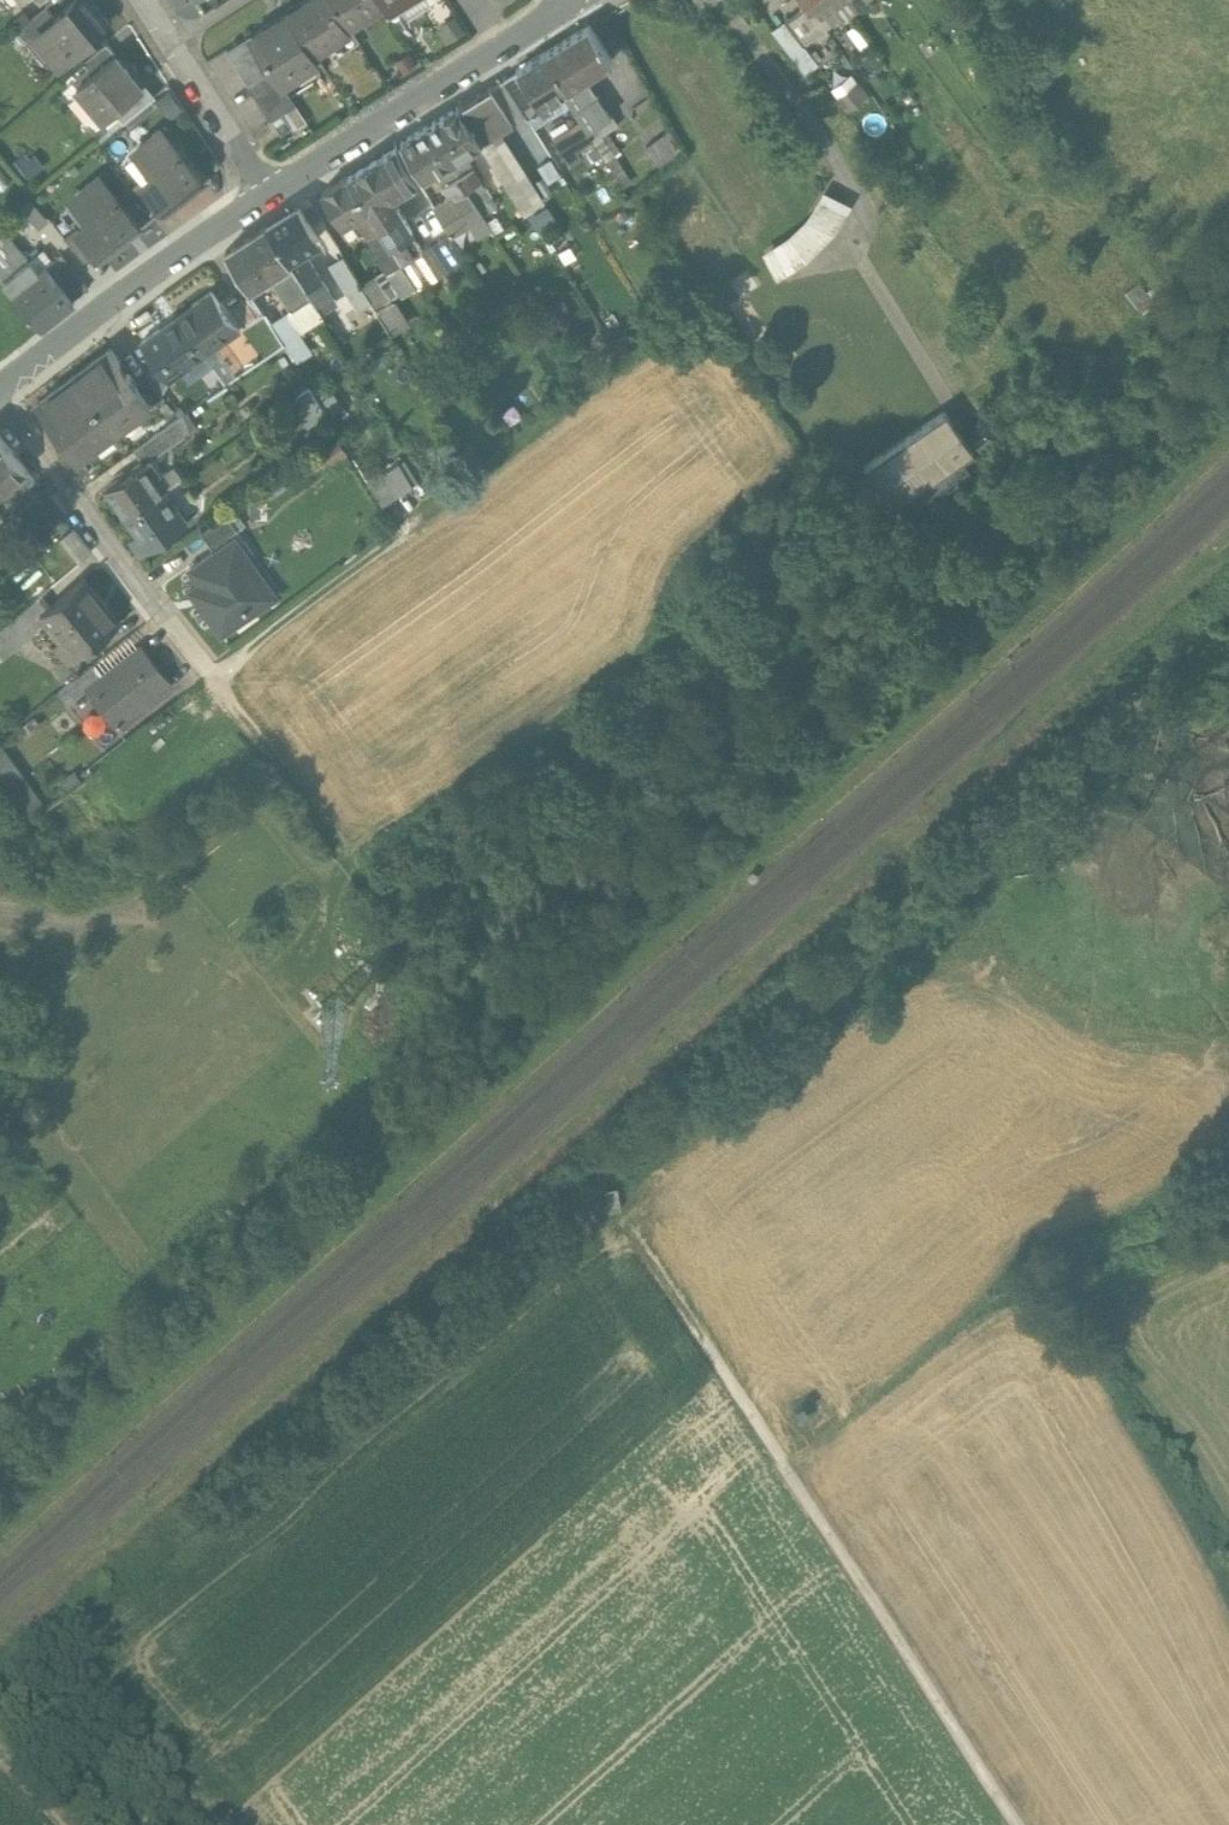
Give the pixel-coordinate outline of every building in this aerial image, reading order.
[(289,19),(315,60),(351,37),(327,0),(318,0),(289,19)] [(379,0),(328,0),(348,32),(385,8),(379,0)] [(385,8),(388,13),(402,3),(404,7),(415,0),(379,0),(385,8)] [(813,0),(798,0),(808,13),(817,6),(813,0)] [(84,2),(83,1),(55,24),(56,25),(38,41),(54,61),(66,51),(73,59),(107,31),(92,13),(90,15),(81,5),(84,2)] [(289,19),(252,42),(284,90),(287,88),(282,82),(295,73),(299,79),(319,67),(315,60),(289,19)] [(611,63),(590,30),(588,28),(546,55),(568,91),(583,82),(611,63)] [(228,56),(235,67),(258,52),(251,41),(228,56)] [(106,50),(84,69),(92,80),(115,61),(106,50)] [(235,67),(243,79),(266,64),(258,52),(235,67)] [(568,91),(546,55),(518,73),(532,97),(526,101),(536,117),(553,107),(550,102),(560,96),(568,91)] [(77,93),(105,126),(114,117),(143,94),(115,61),(92,80),(77,93)] [(243,79),(250,90),(273,76),(266,64),(243,79)] [(518,73),(503,82),(525,119),(528,123),(536,117),(526,101),(532,97),(518,73)] [(250,90),(258,102),(281,87),(273,76),(250,90)] [(525,119),(503,82),(491,90),(514,127),(525,119)] [(608,122),(583,82),(568,91),(560,96),(580,127),(585,137),(608,122)] [(258,102),(265,114),(288,99),(281,87),(258,102)] [(865,100),(858,90),(856,87),(836,100),(845,114),(865,100)] [(514,127),(491,90),(458,111),(481,148),(492,141),(514,127)] [(143,94),(114,117),(124,129),(152,105),(143,94)] [(265,114),(272,125),(295,110),(288,99),(265,114)] [(481,148),(458,111),(426,131),(449,168),(481,148)] [(580,127),(555,144),(571,168),(582,161),(576,151),(589,143),(585,137),(580,127)] [(449,168),(426,131),(401,147),(423,183),(438,173),(443,182),(440,184),(443,190),(457,181),(449,168)] [(205,186),(164,136),(138,158),(157,181),(146,191),(161,210),(175,198),(181,206),(205,186)] [(540,205),(536,198),(504,147),(494,144),(492,141),(481,148),(523,215),(540,205)] [(397,151),(348,181),(388,244),(391,249),(411,236),(397,214),(392,217),(385,205),(418,185),(397,151)] [(488,199),(472,172),(457,181),(474,208),(488,199)] [(348,181),(322,197),(342,228),(358,219),(366,232),(361,236),(372,254),(388,244),(348,181)] [(451,202),(435,212),(450,237),(451,239),(481,218),(474,208),(457,181),(443,190),(451,202)] [(102,184),(76,206),(93,227),(81,237),(96,256),(109,246),(114,253),(141,231),(102,184)] [(161,210),(146,191),(134,200),(150,219),(161,210)] [(842,211),(825,200),(811,222),(828,233),(842,211)] [(266,231),(287,264),(319,243),(299,211),(266,231)] [(287,264),(266,231),(224,256),(247,292),(248,295),(270,281),(291,314),(269,328),(283,350),(295,342),(300,339),(300,338),(324,323),(308,297),(298,281),(287,264)] [(411,236),(391,249),(403,268),(422,255),(411,236)] [(450,237),(426,251),(442,276),(465,261),(451,239),(450,237)] [(792,243),(770,257),(781,273),(802,259),(792,243)] [(23,256),(0,275),(0,281),(13,297),(40,277),(23,256)] [(40,277),(13,297),(41,331),(75,307),(73,305),(81,299),(55,267),(40,277)] [(313,271),(298,281),(308,297),(314,294),(317,299),(327,293),(313,271)] [(248,295),(247,292),(226,305),(244,330),(263,318),(248,295)] [(211,294),(191,308),(194,313),(179,324),(203,359),(239,333),(211,294)] [(179,324),(161,337),(158,332),(141,345),(169,384),(203,359),(179,324)] [(305,357),(295,342),(283,350),(293,366),(305,357)] [(74,380),(110,429),(146,403),(135,388),(110,354),(74,380)] [(162,398),(148,379),(135,388),(146,403),(150,407),(162,398)] [(74,380),(37,407),(71,453),(77,461),(78,460),(91,450),(88,446),(110,429),(74,380)] [(208,400),(199,387),(180,400),(189,413),(208,400)] [(299,427),(321,417),(307,387),(286,396),(299,427)] [(946,419),(863,474),(892,515),(973,460),(946,419)] [(5,488),(14,499),(33,483),(24,472),(26,471),(0,440),(0,492),(5,488)] [(78,460),(77,461),(71,453),(60,461),(77,484),(89,475),(78,460)] [(152,458),(107,491),(126,518),(164,491),(155,479),(163,474),(152,458)] [(362,480),(377,504),(407,485),(393,461),(362,480)] [(187,524),(164,491),(126,518),(139,537),(141,535),(151,549),(187,524)] [(225,517),(201,533),(213,551),(238,535),(225,517)] [(70,560),(86,553),(75,526),(58,533),(70,560)] [(2,529),(0,531),(0,568),(20,551),(2,529)] [(277,599),(236,540),(192,570),(213,602),(203,609),(222,636),(277,599)] [(119,625),(85,581),(50,608),(41,615),(48,624),(62,641),(68,637),(81,654),(119,625)] [(1,661),(48,624),(41,615),(50,608),(41,596),(0,629),(0,659),(1,661)] [(87,690),(119,730),(171,688),(139,649),(100,680),(87,690)] [(100,680),(91,669),(57,696),(66,707),(87,690),(100,680)] [(0,741),(0,795),(20,825),(46,807),(0,741)] [(748,871),(751,874),(754,873),(757,871),(756,867),(754,865),(750,865),(748,868),(748,871)]
